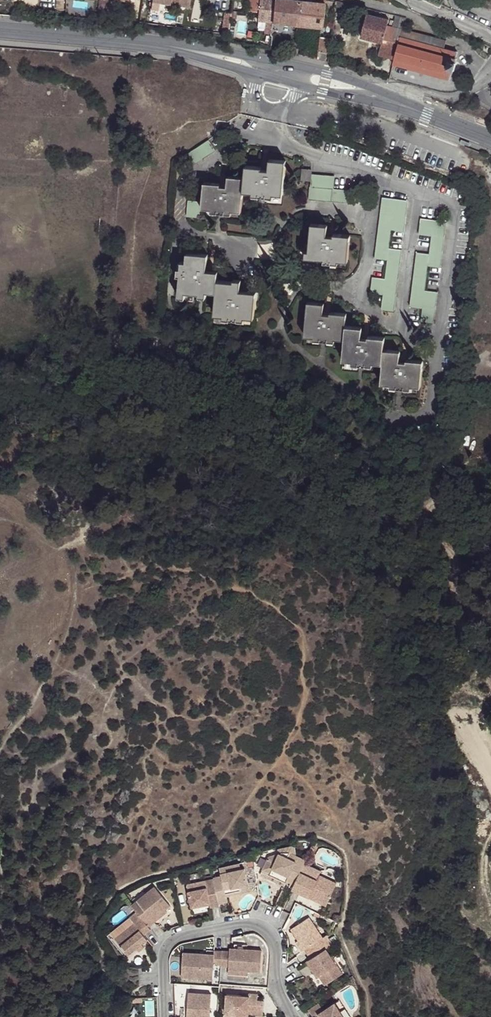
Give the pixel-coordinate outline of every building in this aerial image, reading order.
[(115,2),(106,0),(102,0),(100,8),(113,11),(115,2)] [(259,0),(247,0),(246,7),(254,8),(253,12),(258,13),(259,0)] [(257,20),(272,22),(271,29),(287,31),(288,24),(322,28),(325,0),(315,0),(314,3),(303,2),(300,1),(291,0),(289,0),(259,0),(258,13),(257,20)] [(349,10),(347,10),(340,8),(338,22),(347,23),(349,10)] [(399,17),(395,16),(392,27),(387,26),(388,21),(366,15),(360,38),(381,42),(378,56),(393,61),(400,37),(402,29),(404,18),(399,17)] [(445,41),(402,29),(400,37),(443,48),(445,41)] [(317,50),(327,51),(329,38),(319,36),(317,50)] [(400,37),(393,61),(393,65),(450,79),(451,74),(452,74),(453,71),(456,71),(459,69),(459,66),(457,63),(455,62),(456,58),(455,58),(456,52),(443,48),(400,37)] [(326,59),(327,51),(317,50),(316,58),(326,59)] [(181,158),(188,168),(213,151),(207,141),(181,158)] [(243,178),(242,192),(251,193),(252,195),(272,197),(272,195),(282,195),(285,162),(268,160),(268,170),(260,169),(260,167),(244,166),(243,178)] [(310,171),(300,170),(299,181),(308,183),(306,200),(352,205),(353,192),(332,190),(333,178),(310,175),(310,171)] [(240,212),(242,192),(243,178),(227,177),(226,187),(219,186),(219,184),(203,183),(201,208),(210,209),(210,212),(230,214),(230,211),(240,212)] [(406,203),(380,200),(372,260),(386,262),(383,281),(370,279),(368,294),(381,297),(379,311),(392,313),(400,252),(387,250),(389,233),(402,234),(406,203)] [(186,201),(184,217),(197,218),(199,202),(186,201)] [(444,224),(419,221),(417,237),(429,239),(427,256),(414,255),(408,308),(420,311),(419,322),(432,324),(436,294),(424,292),(426,268),(439,269),(444,224)] [(326,227),(309,225),(306,253),(303,252),(303,259),(322,261),(322,263),(336,265),(337,262),(346,263),(348,238),(332,235),(332,237),(325,237),(326,227)] [(215,291),(216,280),(216,272),(206,271),(206,255),(186,253),(186,262),(180,262),(180,268),(177,268),(177,275),(179,275),(177,296),(184,297),(184,292),(198,293),(198,296),(205,296),(206,291),(215,291)] [(232,282),(216,280),(215,291),(214,314),(223,315),(222,318),(243,320),(244,317),(253,317),(255,292),(239,290),(240,280),(233,279),(232,282)] [(334,340),(343,340),(344,327),(345,315),(329,313),(328,315),(322,315),(322,306),(306,303),(304,336),(312,338),(312,340),(334,343),(334,340)] [(372,364),(381,365),(382,351),(383,339),(367,338),(367,340),(360,339),(360,329),(344,327),(343,340),(341,361),(350,362),(350,365),(372,366),(372,364)] [(382,351),(381,365),(379,385),(389,386),(388,388),(410,390),(411,388),(419,389),(421,363),(405,361),(405,363),(398,362),(398,353),(382,351)] [(280,850),(281,850),(295,846),(298,855),(300,856),(296,845),(280,850)] [(306,863),(308,860),(300,856),(298,855),(295,846),(281,850),(281,853),(271,857),(265,869),(274,873),(277,866),(293,873),(289,880),(297,884),(302,872),(306,863)] [(297,884),(294,889),(312,897),(313,893),(330,901),(339,883),(323,876),(325,872),(306,863),(302,872),(297,884)] [(224,875),(217,877),(217,878),(222,903),(231,902),(229,896),(253,891),(247,867),(243,868),(242,864),(222,868),(224,875)] [(274,873),(289,880),(293,873),(277,866),(274,873)] [(274,873),(265,869),(263,874),(272,878),(274,873)] [(214,906),(222,904),(222,903),(217,878),(208,879),(204,881),(205,887),(196,889),(191,890),(194,905),(213,901),(214,906)] [(139,910),(144,916),(151,926),(157,921),(155,918),(167,908),(170,911),(175,907),(157,885),(133,904),(139,910)] [(313,893),(312,897),(329,905),(330,901),(313,893)] [(155,918),(157,921),(170,911),(167,908),(155,918)] [(146,934),(153,928),(151,926),(144,916),(139,910),(132,916),(136,922),(118,937),(130,954),(139,947),(144,943),(150,938),(146,934)] [(303,943),(307,950),(314,945),(320,955),(329,948),(336,944),(329,935),(325,937),(320,929),(312,917),(294,929),(301,940),(303,943)] [(305,951),(307,950),(303,943),(301,940),(299,941),(301,945),(305,951)] [(314,945),(307,950),(313,959),(320,955),(314,945)] [(232,951),(225,951),(224,962),(224,965),(231,966),(230,970),(251,971),(263,972),(264,951),(249,949),(237,948),(232,948),(232,951)] [(313,959),(308,962),(318,978),(321,976),(324,979),(329,987),(347,976),(329,948),(320,955),(313,959)] [(224,962),(225,951),(216,950),(216,954),(185,951),(183,974),(215,977),(216,962),(224,962)] [(191,991),(190,1016),(212,1016),(213,993),(191,991)] [(243,1013),(251,1014),(266,1016),(267,1000),(261,1000),(261,993),(258,993),(253,992),(252,995),(244,994),(229,993),(228,1012),(243,1013)] [(307,1008),(312,1016),(316,1016),(317,1016),(323,1012),(317,1002),(307,1008)] [(339,1002),(334,1005),(342,1016),(349,1016),(339,1002)] [(334,1005),(323,1012),(317,1016),(318,1016),(342,1016),(334,1005)]
